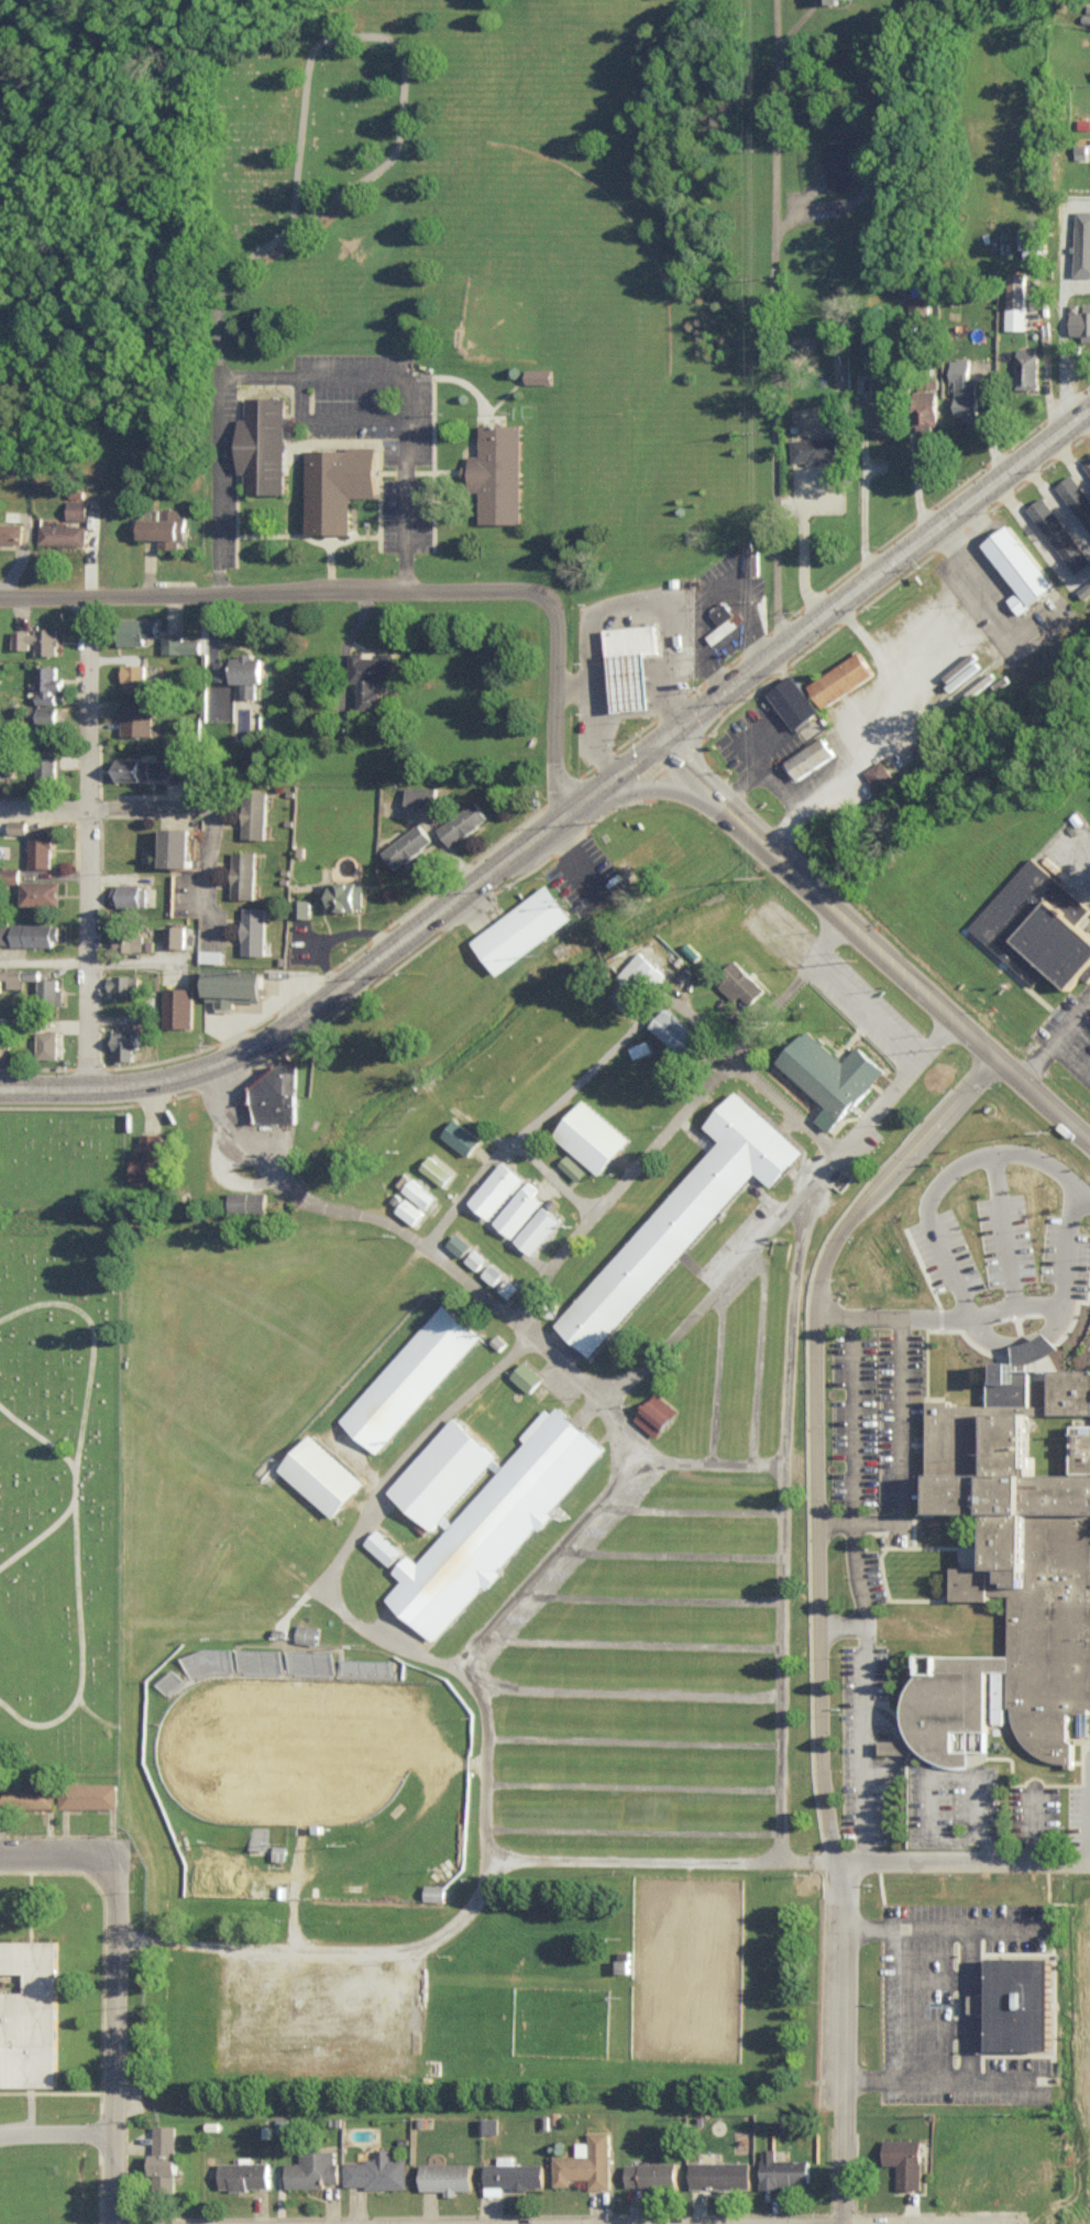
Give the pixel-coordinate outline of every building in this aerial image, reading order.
[(1089,275),(1089,208),(1075,208),(1074,274),(1089,275)] [(1024,257),(1039,256),(1038,227),(1023,227),(1024,257)] [(1025,271),(1007,272),(1008,328),(1026,328),(1025,271)] [(1083,334),(1083,340),(1089,340),(1089,302),(1083,302),(1084,310),(1077,310),(1077,305),(1069,305),(1070,334),(1083,334)] [(1017,387),(1039,387),(1038,347),(1016,347),(1017,387)] [(956,417),(977,417),(978,377),(969,377),(970,358),(951,358),(950,378),(956,378),(956,417)] [(552,368),(525,367),(525,381),(552,381),(552,368)] [(892,426),(893,379),(872,379),(871,425),(892,426)] [(915,424),(937,425),(938,389),(916,388),(915,424)] [(240,471),(246,471),(246,491),(285,491),(285,394),(245,395),(245,416),(239,416),(240,471)] [(522,521),(521,423),(480,423),(480,453),(469,453),(470,464),(462,464),(463,475),(470,475),(470,489),(480,489),(480,521),(522,521)] [(839,460),(837,435),(791,437),(792,461),(839,460)] [(307,447),(308,532),(352,531),(351,495),(378,495),(378,446),(307,447)] [(1070,473),(1055,485),(1089,529),(1089,497),(1070,473)] [(1089,561),(1089,559),(1044,494),(1028,506),(1075,572),(1089,561)] [(66,518),(85,518),(84,498),(65,498),(66,518)] [(140,536),(159,537),(159,546),(183,547),(184,508),(159,507),(159,517),(141,516),(140,536)] [(20,542),(20,522),(0,521),(0,541),(20,542)] [(38,543),(84,544),(85,523),(38,522),(38,543)] [(1058,584),(1010,522),(983,542),(1019,588),(1008,597),(1020,612),(1058,584)] [(746,573),(757,573),(756,548),(749,548),(749,541),(736,541),(736,549),(744,548),(746,573)] [(1086,598),(1089,594),(1089,580),(1079,589),(1086,598)] [(739,622),(722,598),(709,609),(720,624),(728,618),(734,626),(739,622)] [(156,635),(156,618),(118,619),(118,643),(144,643),(144,636),(156,635)] [(616,710),(653,706),(647,653),(661,652),(657,622),(607,627),(616,710)] [(12,629),(12,648),(29,648),(29,642),(35,642),(35,653),(57,653),(56,626),(35,627),(35,629),(12,629)] [(199,652),(199,637),(182,638),(181,632),(162,632),(163,652),(199,652)] [(379,707),(379,680),(393,679),(393,650),(379,650),(379,655),(363,655),(363,650),(349,650),(350,680),(358,679),(359,708),(379,707)] [(809,682),(824,705),(875,673),(860,650),(809,682)] [(256,680),(264,680),(265,653),(236,653),(235,680),(242,680),(241,696),(255,696),(256,680)] [(235,659),(215,658),(215,678),(234,679),(235,659)] [(123,690),(144,691),(145,663),(123,662),(123,690)] [(36,665),(36,690),(36,703),(55,703),(55,688),(62,688),(62,676),(56,676),(56,664),(36,665)] [(770,691),(796,728),(821,710),(795,673),(770,691)] [(152,701),(122,701),(122,733),(152,733),(152,701)] [(36,704),(37,722),(55,721),(54,704),(36,704)] [(782,761),(793,780),(836,754),(824,735),(782,761)] [(14,751),(0,751),(0,777),(14,777),(14,751)] [(55,783),(54,751),(36,751),(37,784),(55,783)] [(164,781),(189,781),(190,757),(164,756),(164,781)] [(156,778),(156,757),(111,758),(112,778),(156,778)] [(898,783),(882,758),(864,769),(880,795),(898,783)] [(434,802),(435,786),(406,785),(406,802),(434,802)] [(266,793),(244,792),(243,836),(265,837),(266,793)] [(437,825),(450,844),(489,818),(476,799),(437,825)] [(26,832),(25,818),(8,819),(9,833),(26,832)] [(396,867),(433,839),(419,822),(382,850),(396,867)] [(164,865),(193,865),(194,826),(165,826),(164,865)] [(29,865),(52,866),(52,829),(29,828),(29,865)] [(254,896),(255,850),(233,849),(232,896),(254,896)] [(18,867),(3,866),(3,880),(18,880),(18,867)] [(21,903),(60,903),(61,879),(21,879),(21,903)] [(331,909),(363,908),(363,880),(323,881),(323,896),(330,896),(331,909)] [(113,903),(145,904),(145,884),(114,883),(113,903)] [(472,939),(498,973),(574,917),(548,883),(472,939)] [(1059,896),(1089,923),(1089,972),(1087,976),(1079,985),(1024,935),(1059,896)] [(293,898),(293,916),(310,916),(309,898),(293,898)] [(242,953),(264,953),(265,905),(243,905),(242,953)] [(57,923),(13,922),(12,944),(57,945),(57,923)] [(142,949),(142,922),(114,922),(114,950),(142,949)] [(10,942),(10,924),(0,924),(0,942),(10,942)] [(184,946),(185,925),(166,924),(165,945),(184,946)] [(199,960),(222,961),(222,949),(199,948),(199,960)] [(652,990),(650,989),(665,972),(640,950),(617,977),(643,1000),(652,990)] [(735,1000),(741,994),(750,1003),(764,989),(735,961),(716,981),(735,1000)] [(6,978),(6,986),(21,986),(22,967),(0,967),(0,978),(6,978)] [(233,999),(262,1000),(263,969),(207,968),(206,998),(216,999),(216,1010),(233,1010),(233,999)] [(110,996),(138,995),(137,973),(109,974),(110,996)] [(58,977),(39,977),(39,999),(63,999),(63,986),(58,986),(58,977)] [(163,1025),(192,1026),(192,986),(164,986),(163,1025)] [(650,1024),(684,1057),(701,1038),(667,1006),(650,1024)] [(22,1028),(43,1028),(44,1017),(23,1016),(22,1028)] [(8,1020),(0,1020),(0,1062),(9,1062),(8,1020)] [(135,1026),(114,1025),(113,1058),(134,1058),(135,1026)] [(778,1061),(827,1105),(815,1118),(829,1131),(886,1068),(858,1043),(843,1059),(808,1028),(778,1061)] [(38,1056),(57,1057),(58,1030),(38,1030),(38,1056)] [(515,1058),(523,1051),(509,1033),(500,1040),(515,1058)] [(653,1051),(649,1039),(631,1045),(635,1056),(653,1051)] [(509,1055),(502,1045),(493,1051),(501,1061),(509,1055)] [(296,1070),(253,1069),(251,1120),(295,1121),(296,1070)] [(558,1323),(592,1354),(756,1170),(774,1186),(808,1148),(737,1084),(703,1124),(720,1140),(558,1323)] [(603,1173),(632,1136),(584,1098),(555,1134),(603,1173)] [(481,1137),(455,1117),(442,1135),(469,1154),(481,1137)] [(133,1181),(165,1182),(166,1132),(142,1131),(141,1145),(134,1145),(133,1181)] [(420,1167),(444,1186),(455,1172),(431,1153),(420,1167)] [(587,1172),(569,1153),(560,1161),(578,1180),(587,1172)] [(493,1218),(523,1175),(501,1159),(470,1202),(493,1218)] [(425,1208),(436,1195),(413,1176),(402,1189),(425,1208)] [(538,1187),(529,1179),(493,1220),(512,1236),(543,1201),(533,1192),(538,1187)] [(229,1211),(266,1212),(266,1191),(230,1190),(229,1211)] [(396,1209),(414,1224),(424,1212),(406,1197),(396,1209)] [(515,1239),(534,1253),(561,1218),(543,1204),(515,1239)] [(471,1244),(457,1232),(447,1243),(462,1255),(471,1244)] [(206,1261),(214,1259),(205,1234),(197,1236),(206,1261)] [(494,1284),(504,1272),(492,1262),(482,1274),(494,1284)] [(512,1298),(521,1286),(507,1276),(499,1289),(512,1298)] [(340,1416),(379,1453),(484,1335),(444,1300),(340,1416)] [(376,1318),(368,1310),(359,1319),(368,1327),(376,1318)] [(1048,1368),(1089,1368),(1089,1410),(1032,1410),(1031,1465),(1036,1465),(1036,1470),(1070,1470),(1070,1467),(1060,1467),(1060,1455),(1076,1455),(1076,1427),(1089,1427),(1089,1707),(1078,1713),(1070,1710),(1070,1738),(1075,1744),(1074,1761),(1060,1760),(1041,1754),(1032,1748),(1023,1739),(1014,1722),(1010,1700),(1011,1582),(1008,1567),(993,1567),(993,1514),(934,1514),(935,1468),(927,1467),(928,1399),(953,1399),(953,1403),(983,1404),(984,1374),(1002,1376),(1002,1358),(1023,1358),(1023,1368),(1032,1368),(1032,1403),(1048,1403),(1048,1368)] [(660,1437),(678,1407),(653,1392),(635,1421),(660,1437)] [(278,1413),(289,1422),(302,1405),(292,1396),(278,1413)] [(392,1571),(406,1554),(418,1559),(445,1529),(441,1524),(436,1532),(389,1490),(455,1416),(498,1455),(495,1461),(503,1465),(526,1439),(522,1436),(546,1410),(551,1415),(557,1409),(604,1450),(550,1511),(553,1514),(540,1531),(533,1525),(495,1568),(502,1574),(486,1591),(481,1586),(433,1639),(386,1597),(404,1577),(392,1571)] [(276,1466),(309,1428),(366,1479),(333,1516),(276,1466)] [(365,1542),(390,1565),(403,1551),(378,1527),(365,1542)] [(296,1639),(316,1642),(319,1625),(299,1621),(296,1639)] [(282,1649),(239,1647),(238,1672),(281,1673),(282,1649)] [(188,1648),(187,1672),(233,1673),(233,1649),(188,1648)] [(289,1649),(288,1675),(333,1676),(334,1650),(289,1649)] [(391,1676),(391,1659),(341,1658),(341,1675),(391,1676)] [(185,1681),(174,1668),(158,1682),(168,1694),(185,1681)] [(1004,1722),(1004,1710),(994,1711),(994,1722),(1004,1722)] [(881,1752),(908,1753),(909,1740),(881,1739),(881,1752)] [(0,1781),(0,1805),(54,1807),(55,1783),(0,1781)] [(117,1807),(116,1782),(59,1782),(59,1807),(117,1807)] [(425,1900),(445,1901),(446,1884),(425,1884),(425,1900)] [(0,1938),(0,2043),(3,2043),(3,2085),(57,2085),(57,1938),(0,1938)] [(630,1971),(631,1951),(618,1951),(617,1971),(630,1971)] [(992,2050),(1053,2050),(1054,1958),(993,1957),(992,1994),(970,1994),(970,2011),(992,2012),(992,2050)] [(481,2131),(497,2132),(498,2116),(482,2116),(481,2131)] [(177,2124),(153,2123),(152,2187),(176,2188),(177,2124)] [(554,2154),(554,2184),(571,2184),(571,2177),(589,2177),(589,2186),(611,2186),(611,2130),(590,2130),(590,2140),(576,2140),(576,2154),(554,2154)] [(897,2186),(921,2187),(921,2138),(884,2137),(883,2163),(897,2163),(897,2186)] [(344,2186),(407,2185),(406,2156),(390,2157),(390,2147),(376,2147),(376,2158),(343,2159),(344,2186)] [(809,2158),(776,2157),(776,2147),(762,2147),(761,2187),(791,2188),(791,2182),(809,2182),(809,2158)] [(287,2186),(324,2185),(324,2180),(339,2180),(339,2161),(334,2161),(334,2148),(300,2149),(300,2161),(286,2161),(287,2186)] [(485,2162),(485,2194),(503,2194),(503,2186),(543,2187),(544,2162),(513,2161),(513,2154),(498,2154),(498,2162),(485,2162)] [(626,2162),(627,2185),(677,2184),(676,2160),(626,2162)] [(691,2186),(751,2185),(750,2160),(691,2160),(691,2186)] [(269,2187),(269,2161),(220,2161),(220,2187),(269,2187)] [(471,2161),(420,2162),(421,2189),(445,2189),(446,2194),(457,2194),(457,2188),(472,2188),(471,2161)]
